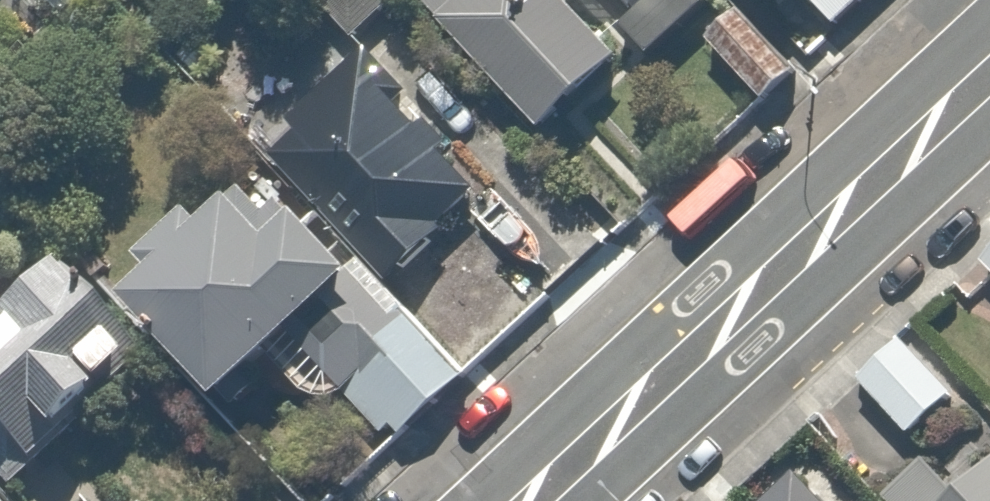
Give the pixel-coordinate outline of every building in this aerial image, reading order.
[(347,40),(393,0),(311,0),(347,40)] [(534,120),(613,48),(569,0),(425,0),(534,120)] [(833,24),(860,0),(811,0),(833,24)] [(250,115),(270,137),(255,151),(384,289),(493,188),(364,50),(337,75),(316,53),(250,115)] [(272,350),(314,395),(347,393),(391,440),(463,373),(384,289),(255,151),(111,286),(218,400),(272,350)] [(970,261),(989,283),(989,242),(970,261)] [(55,252),(0,304),(0,483),(3,486),(147,351),(55,252)] [(960,394),(901,328),(848,375),(907,441),(960,394)] [(925,452),(885,487),(897,500),(932,500),(952,483),(925,452)] [(935,500),(989,500),(989,454),(935,500)]
